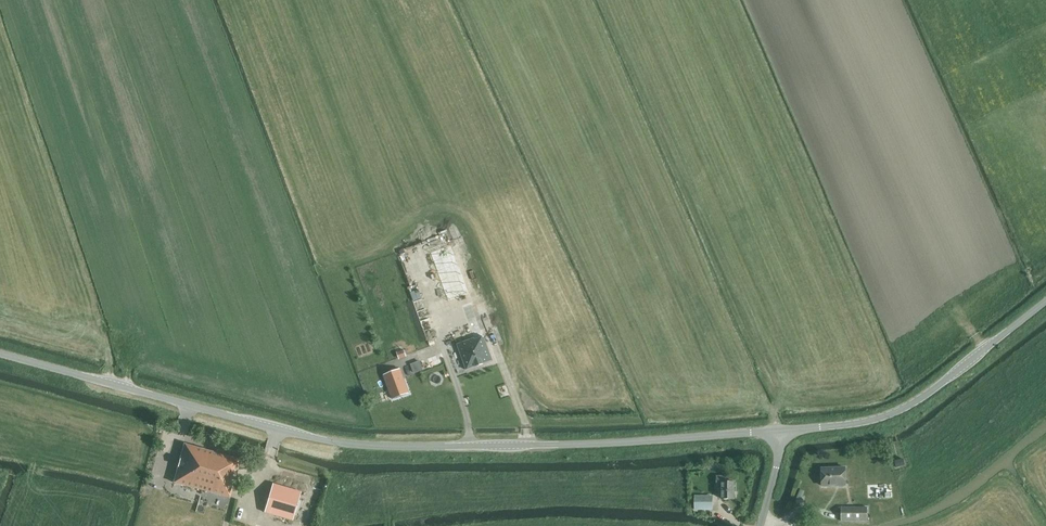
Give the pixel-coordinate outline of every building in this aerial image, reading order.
[(440,234),(420,241),(441,297),(434,299),(439,314),(466,305),(457,280),(456,279),(449,260),(440,234)] [(474,343),(457,349),(466,375),(492,365),(483,341),(474,344),(474,343)] [(452,386),(442,358),(427,363),(431,375),(421,378),(425,389),(435,384),(438,393),(450,388),(450,387),(452,386)] [(401,369),(385,375),(394,400),(410,394),(401,369)] [(232,497),(242,461),(184,445),(174,482),(232,497)] [(897,468),(906,466),(904,458),(895,460),(897,468)] [(821,487),(847,486),(846,467),(821,467),(821,487)] [(736,500),(736,482),(728,481),(728,476),(717,475),(717,487),(722,487),(722,500),(736,500)] [(293,520),(301,492),(273,484),(265,512),(293,520)] [(877,499),(891,497),(890,487),(876,488),(877,499)] [(712,496),(694,496),(694,508),(712,508),(712,496)] [(841,522),(868,522),(868,506),(842,506),(841,522)]
